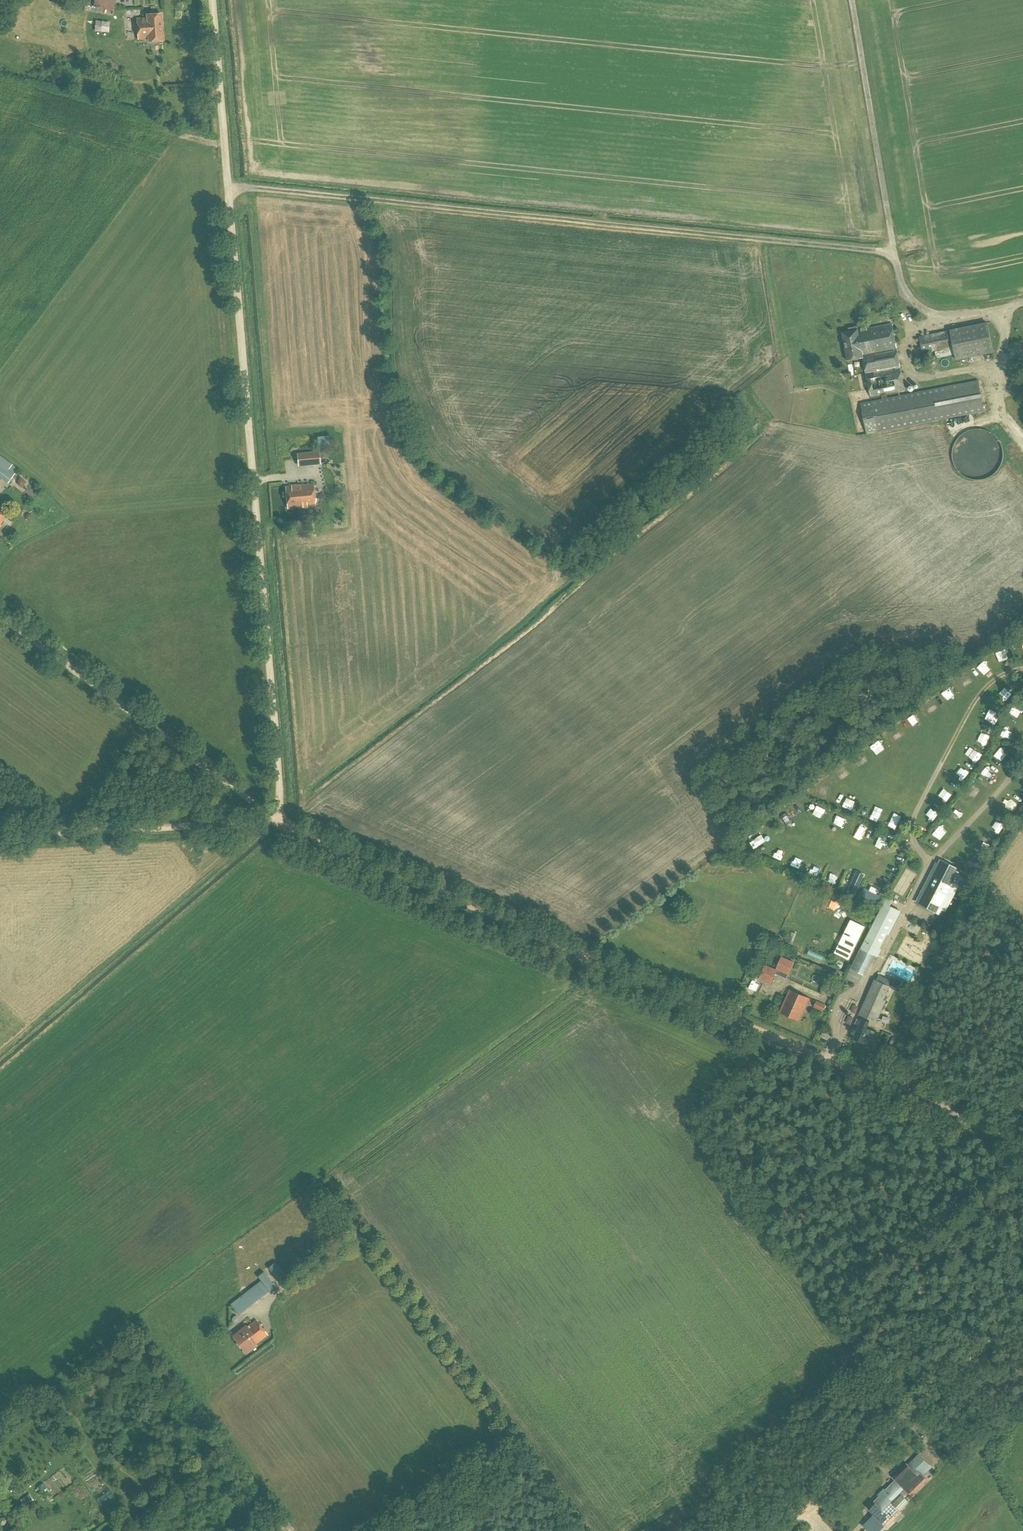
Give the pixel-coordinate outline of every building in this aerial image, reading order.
[(114,10),(116,0),(95,0),(94,7),(114,10)] [(149,39),(149,42),(163,41),(162,14),(147,15),(147,18),(137,19),(138,40),(149,39)] [(165,52),(165,43),(154,43),(155,53),(165,52)] [(954,355),(955,361),(993,353),(987,323),(918,337),(922,354),(934,351),(936,359),(954,355)] [(860,404),(866,434),(985,411),(979,381),(887,398),(886,394),(905,390),(892,324),(858,331),(857,326),(849,328),(849,331),(842,333),(848,361),(863,358),(871,397),(881,395),(882,399),(860,404)] [(920,361),(915,364),(918,370),(923,367),(920,361)] [(953,451),(952,453),(952,455),(953,457),(953,459),(953,462),(954,464),(955,466),(956,468),(957,469),(958,471),(960,473),(962,474),(963,476),(965,477),(967,478),(969,479),(971,479),(974,480),(976,480),(978,480),(980,480),(982,480),(984,479),(987,479),(989,478),(991,477),(992,476),(994,474),(996,473),(997,471),(999,469),(1000,467),(1001,465),(1002,463),(1002,461),(1003,459),(1003,457),(1003,455),(1003,453),(1003,450),(1002,448),(1002,446),(1001,444),(1000,442),(999,440),(997,438),(996,437),(994,435),(992,434),(991,433),(989,432),(987,431),(984,430),(982,430),(980,429),(978,429),(976,429),(973,430),(971,430),(969,431),(967,432),(965,433),(963,434),(961,435),(960,437),(958,439),(957,440),(956,442),(955,444),(954,446),(953,448),(953,451)] [(317,437),(318,450),(330,449),(329,436),(317,437)] [(297,454),(298,467),(321,465),(319,451),(297,454)] [(8,484),(13,477),(14,475),(18,470),(0,456),(0,479),(8,484)] [(286,487),(288,509),(316,506),(314,484),(286,487)] [(1003,661),(1011,658),(1007,648),(999,651),(1003,661)] [(972,687),(980,681),(972,671),(965,677),(972,687)] [(918,713),(923,723),(931,719),(926,709),(918,713)] [(900,728),(907,736),(914,731),(907,722),(900,728)] [(1014,739),(1014,729),(1005,729),(1004,738),(1014,739)] [(891,748),(900,740),(893,733),(885,741),(891,748)] [(985,734),(981,742),(988,746),(993,738),(985,734)] [(873,749),(867,753),(874,762),(879,758),(873,749)] [(1006,751),(1000,758),(1005,763),(1011,756),(1006,751)] [(854,763),(860,773),(868,768),(862,758),(854,763)] [(983,776),(992,782),(998,773),(989,767),(983,776)] [(965,768),(958,774),(965,782),(972,776),(965,768)] [(840,786),(848,781),(842,773),(834,778),(840,786)] [(974,788),(969,795),(977,800),(982,793),(974,788)] [(830,797),(830,789),(820,789),(821,798),(830,797)] [(949,805),(956,798),(951,793),(944,801),(949,805)] [(850,800),(846,808),(854,812),(858,803),(850,800)] [(818,813),(829,817),(831,811),(820,807),(818,813)] [(959,808),(953,815),(961,822),(967,815),(959,808)] [(790,826),(795,819),(787,812),(781,819),(790,826)] [(881,824),(885,816),(877,812),(873,820),(881,824)] [(841,817),(836,826),(846,831),(851,822),(841,817)] [(859,835),(866,839),(871,829),(864,826),(859,835)] [(942,829),(936,837),(944,843),(950,835),(942,829)] [(758,839),(761,848),(768,845),(765,836),(758,839)] [(969,890),(973,881),(960,874),(962,870),(940,859),(934,870),(919,898),(946,911),(959,885),(969,890)] [(832,883),(840,887),(848,871),(841,867),(832,883)] [(847,889),(856,893),(865,874),(856,870),(847,889)] [(864,887),(861,894),(880,902),(883,896),(864,887)] [(889,935),(901,912),(890,907),(894,899),(887,896),(851,968),(864,975),(874,955),(878,956),(881,950),(880,949),(888,935),(889,935)] [(868,929),(854,922),(837,954),(852,961),(868,929)] [(782,956),(776,969),(777,969),(775,973),(776,974),(787,979),(794,962),(782,956)] [(775,973),(777,969),(776,969),(765,965),(764,968),(760,978),(771,983),(775,973)] [(839,982),(844,972),(837,969),(833,979),(839,982)] [(884,1000),(890,986),(876,980),(870,994),(868,993),(859,1014),(876,1022),(886,1001),(884,1000)] [(891,988),(899,992),(903,984),(896,980),(891,988)] [(799,1021),(809,998),(790,990),(780,1012),(799,1021)] [(823,1012),(826,1006),(817,1001),(814,1007),(823,1012)] [(842,1025),(847,1027),(850,1018),(844,1016),(842,1025)] [(862,1020),(859,1025),(853,1038),(873,1047),(879,1034),(866,1028),(869,1023),(862,1020)] [(280,1283),(287,1277),(275,1262),(268,1268),(280,1283)] [(246,1291),(230,1304),(239,1314),(255,1302),(246,1291)] [(242,1325),(250,1319),(246,1312),(237,1319),(242,1325)] [(256,1343),(268,1334),(256,1319),(247,1326),(246,1324),(232,1334),(247,1353),(257,1345),(256,1343)] [(876,1512),(871,1517),(862,1526),(867,1530),(878,1530),(881,1527),(884,1529),(901,1511),(900,1510),(909,1501),(906,1498),(917,1487),(927,1478),(924,1475),(932,1467),(920,1455),(903,1472),(901,1470),(898,1473),(899,1475),(895,1479),(897,1481),(886,1491),(885,1490),(879,1495),(881,1497),(871,1507),(876,1512)] [(44,1495),(50,1494),(48,1484),(42,1486),(44,1495)] [(26,1506),(34,1500),(29,1494),(21,1500),(26,1506)]
